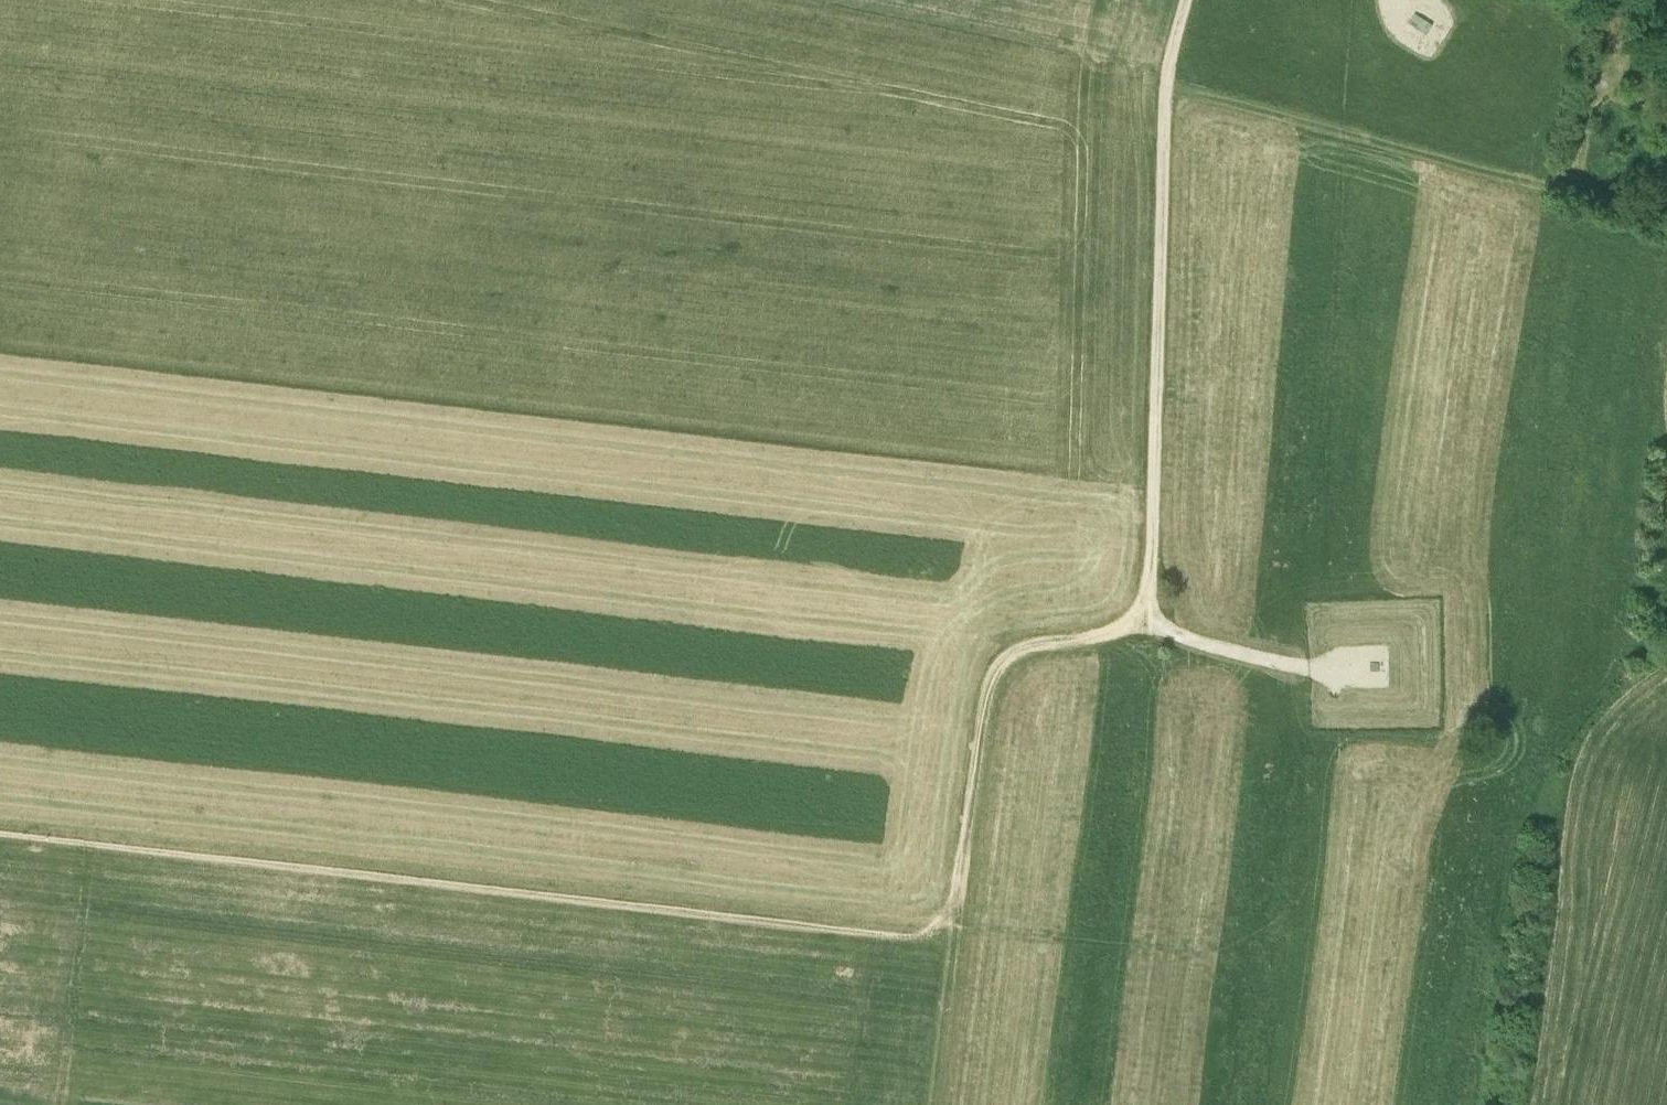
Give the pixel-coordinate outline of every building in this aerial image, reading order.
[(1436,23),(1416,11),(1412,18),(1420,22),(1416,28),(1428,35),(1436,23)] [(1385,662),(1372,662),(1372,671),(1385,671),(1385,662)]
